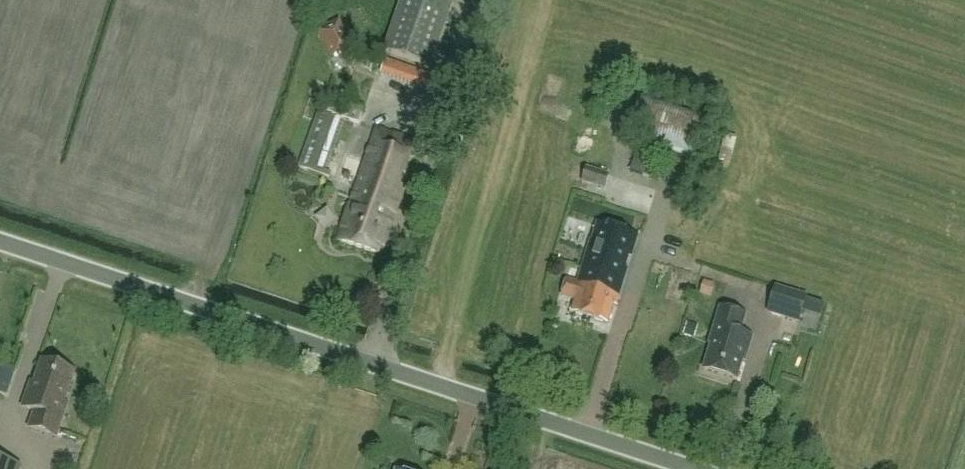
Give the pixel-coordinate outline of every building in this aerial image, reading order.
[(453,2),(448,0),(402,0),(384,50),(431,67),(453,2)] [(316,31),(331,58),(334,56),(337,62),(346,57),(344,52),(354,46),(340,18),(316,31)] [(385,59),(380,74),(436,94),(440,78),(385,59)] [(319,110),(298,168),(329,179),(349,121),(359,124),(365,108),(347,102),(347,103),(328,96),(323,111),(319,110)] [(706,163),(717,128),(638,104),(627,140),(706,163)] [(379,256),(419,145),(376,130),(337,241),(379,256)] [(650,178),(656,160),(634,152),(629,171),(650,178)] [(604,190),(608,175),(584,169),(580,183),(604,190)] [(328,202),(331,191),(324,189),(320,200),(328,202)] [(625,267),(628,257),(631,258),(638,236),(597,224),(592,240),(591,240),(582,269),(624,282),(628,268),(625,267)] [(617,306),(624,282),(582,269),(577,283),(567,280),(562,296),(576,301),(572,313),(607,324),(613,305),(617,306)] [(767,313),(799,323),(808,296),(775,285),(767,313)] [(746,352),(750,336),(738,333),(743,314),(718,307),(708,343),(710,344),(703,370),(736,379),(744,351),(746,352)] [(63,404),(74,371),(41,360),(30,393),(27,392),(22,407),(34,411),(29,427),(56,436),(67,405),(63,404)] [(20,466),(0,459),(0,468),(19,468),(20,466)]
